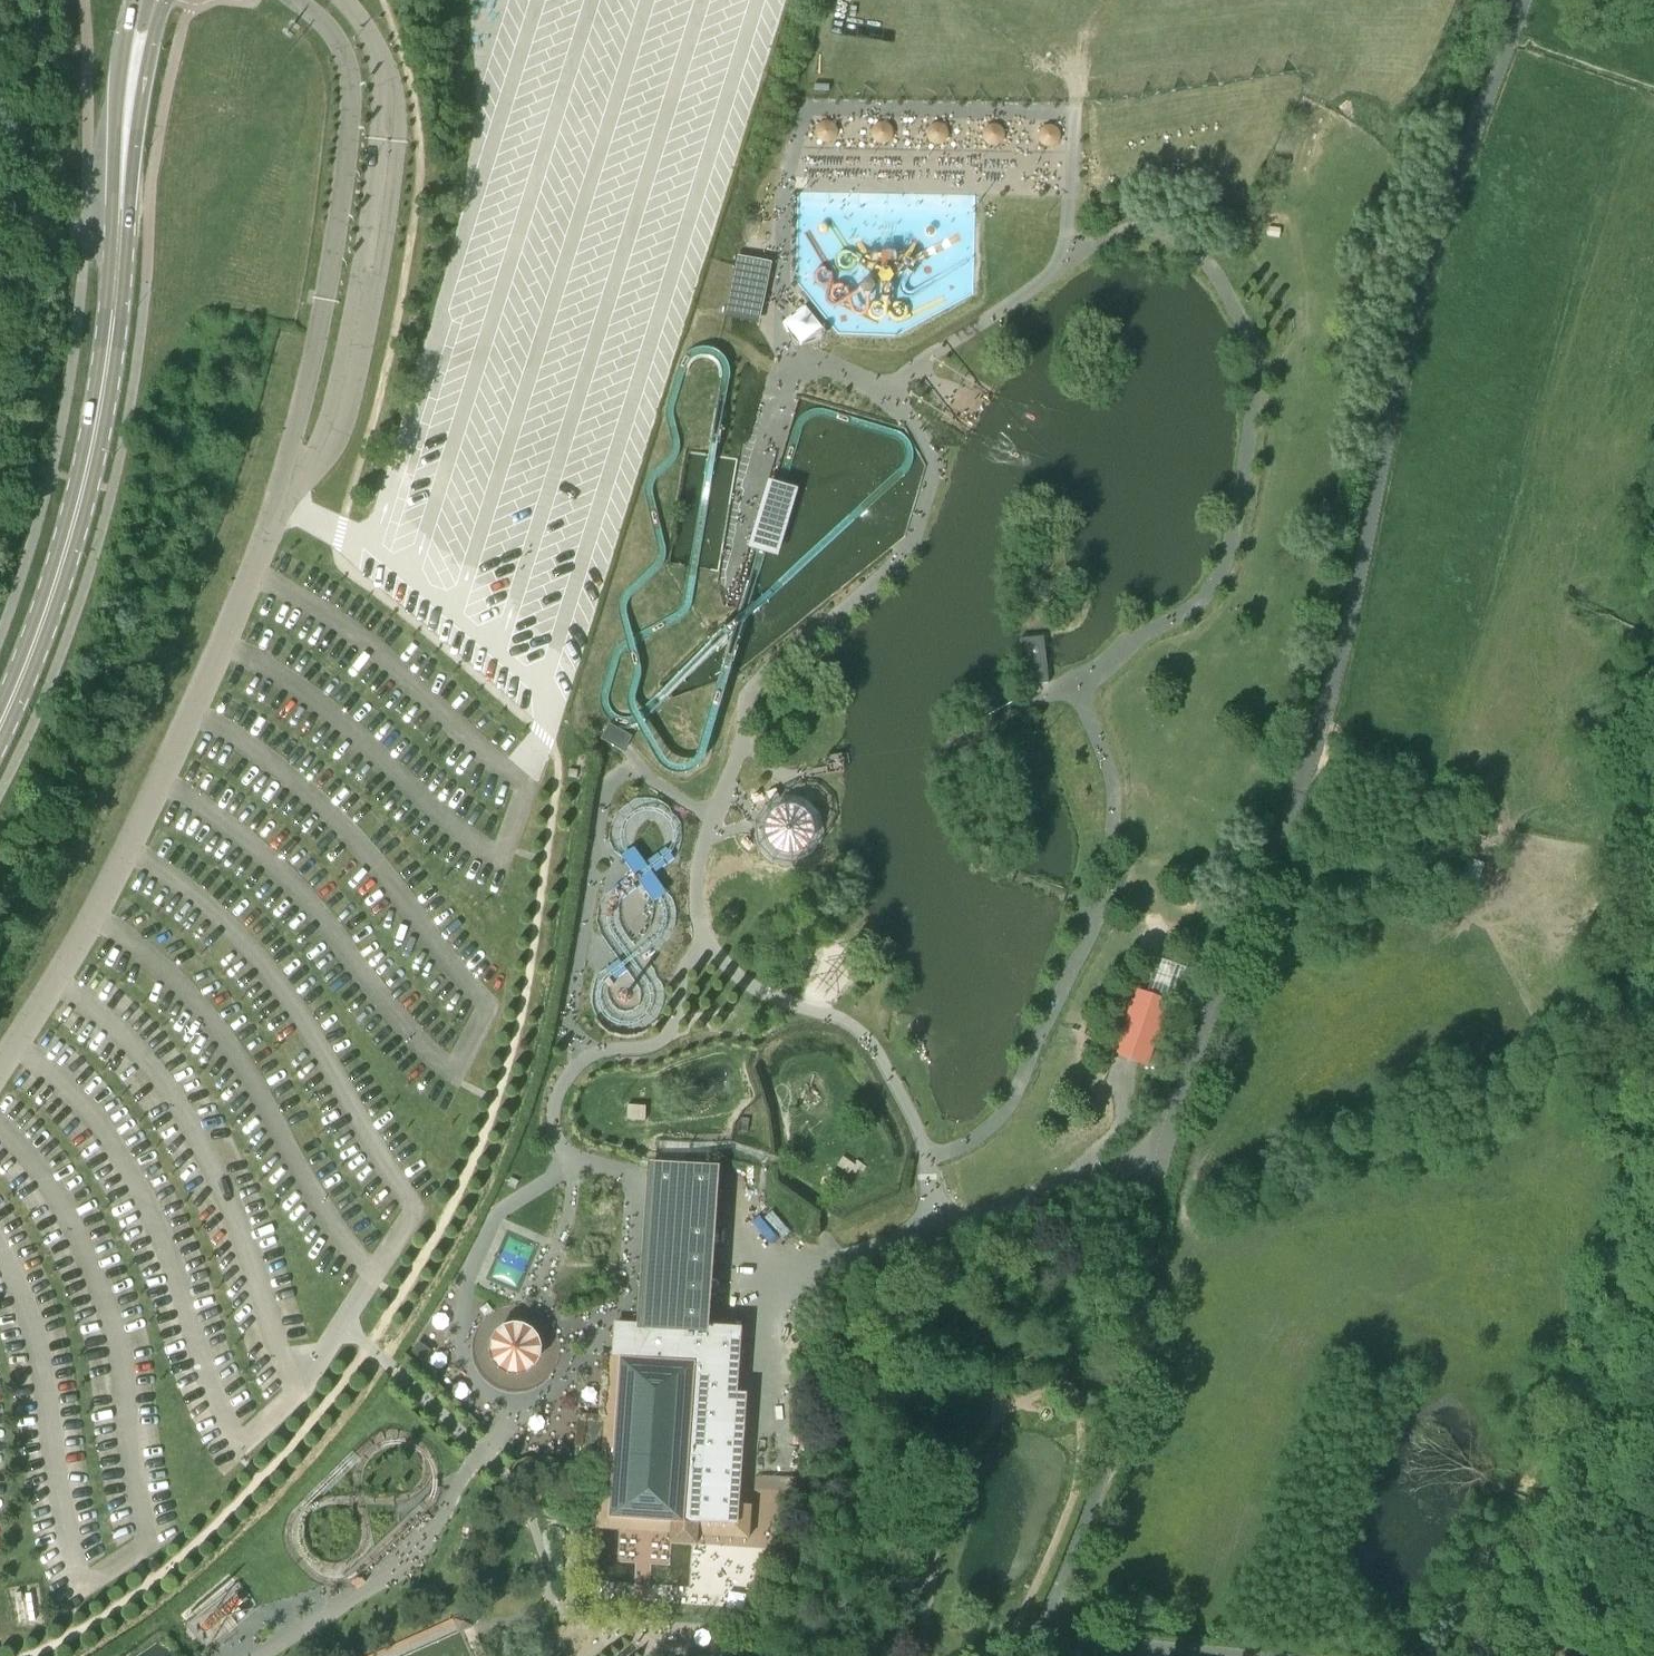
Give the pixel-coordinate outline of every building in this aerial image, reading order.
[(725,313),(760,319),(770,257),(736,251),(725,313)] [(777,480),(771,478),(751,548),(759,550),(782,557),(802,487),(777,480)] [(1041,633),(1020,635),(1024,682),(1045,680),(1041,633)] [(610,723),(601,738),(624,751),(633,736),(610,723)] [(632,842),(620,851),(652,896),(665,886),(632,842)] [(1148,1066),(1171,1000),(1145,992),(1136,988),(1113,1054),(1148,1066)] [(741,1117),(739,1130),(748,1131),(750,1118),(741,1117)] [(737,1331),(706,1329),(717,1169),(687,1167),(657,1164),(649,1282),(646,1325),(623,1323),(621,1356),(610,1356),(605,1422),(586,1420),(584,1450),(603,1451),(599,1502),(598,1514),(596,1528),(599,1528),(620,1528),(621,1528),(642,1529),(671,1529),(670,1543),(692,1545),(697,1545),(699,1512),(697,1512),(699,1471),(760,1475),(769,1333),(737,1331)] [(419,1343),(413,1352),(423,1363),(432,1351),(419,1343)] [(1633,1655),(1648,1655),(1651,1645),(1638,1642),(1635,1655),(1634,1654),(1633,1655)]
